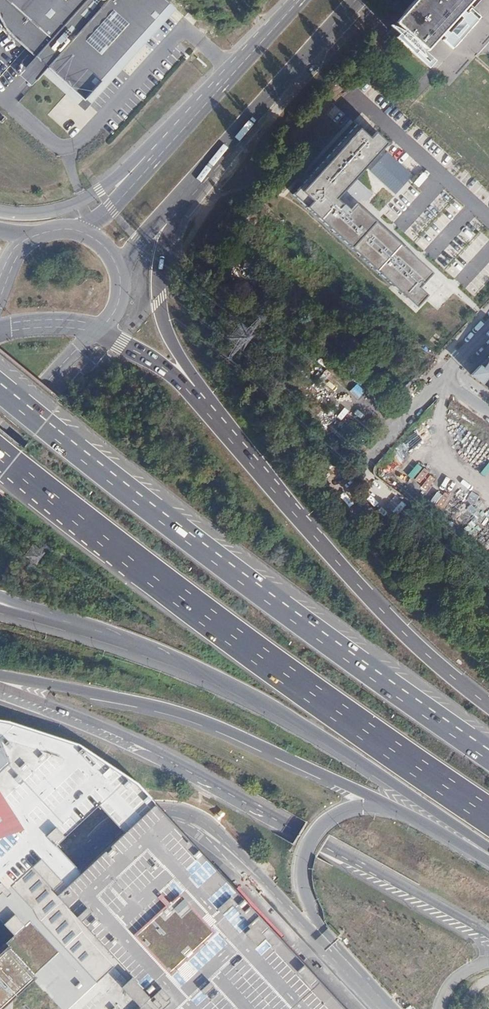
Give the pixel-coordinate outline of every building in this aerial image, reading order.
[(173,8),(164,0),(0,0),(0,19),(1,23),(12,40),(87,105),(173,8)] [(398,20),(408,29),(394,25),(400,39),(410,47),(424,52),(419,39),(429,48),(457,73),(488,36),(488,0),(416,0),(398,20)] [(352,214),(337,200),(388,144),(376,133),(370,139),(356,127),(294,196),(419,309),(430,296),(422,289),(436,275),(359,206),(352,214)] [(391,154),(385,148),(382,151),(388,157),(391,154)] [(379,210),(372,217),(423,262),(433,251),(413,233),(406,241),(378,217),(382,213),(379,210)] [(471,373),(488,387),(488,355),(471,373)] [(105,807),(138,777),(89,744),(16,722),(0,719),(0,901),(66,843),(105,807)] [(147,783),(138,777),(105,807),(132,829),(164,798),(147,783)] [(164,798),(132,829),(88,866),(80,874),(62,889),(41,909),(16,932),(14,934),(0,947),(0,1008),(357,1008),(164,798)] [(66,843),(0,901),(0,915),(16,932),(41,909),(62,889),(80,874),(88,866),(66,843)]
